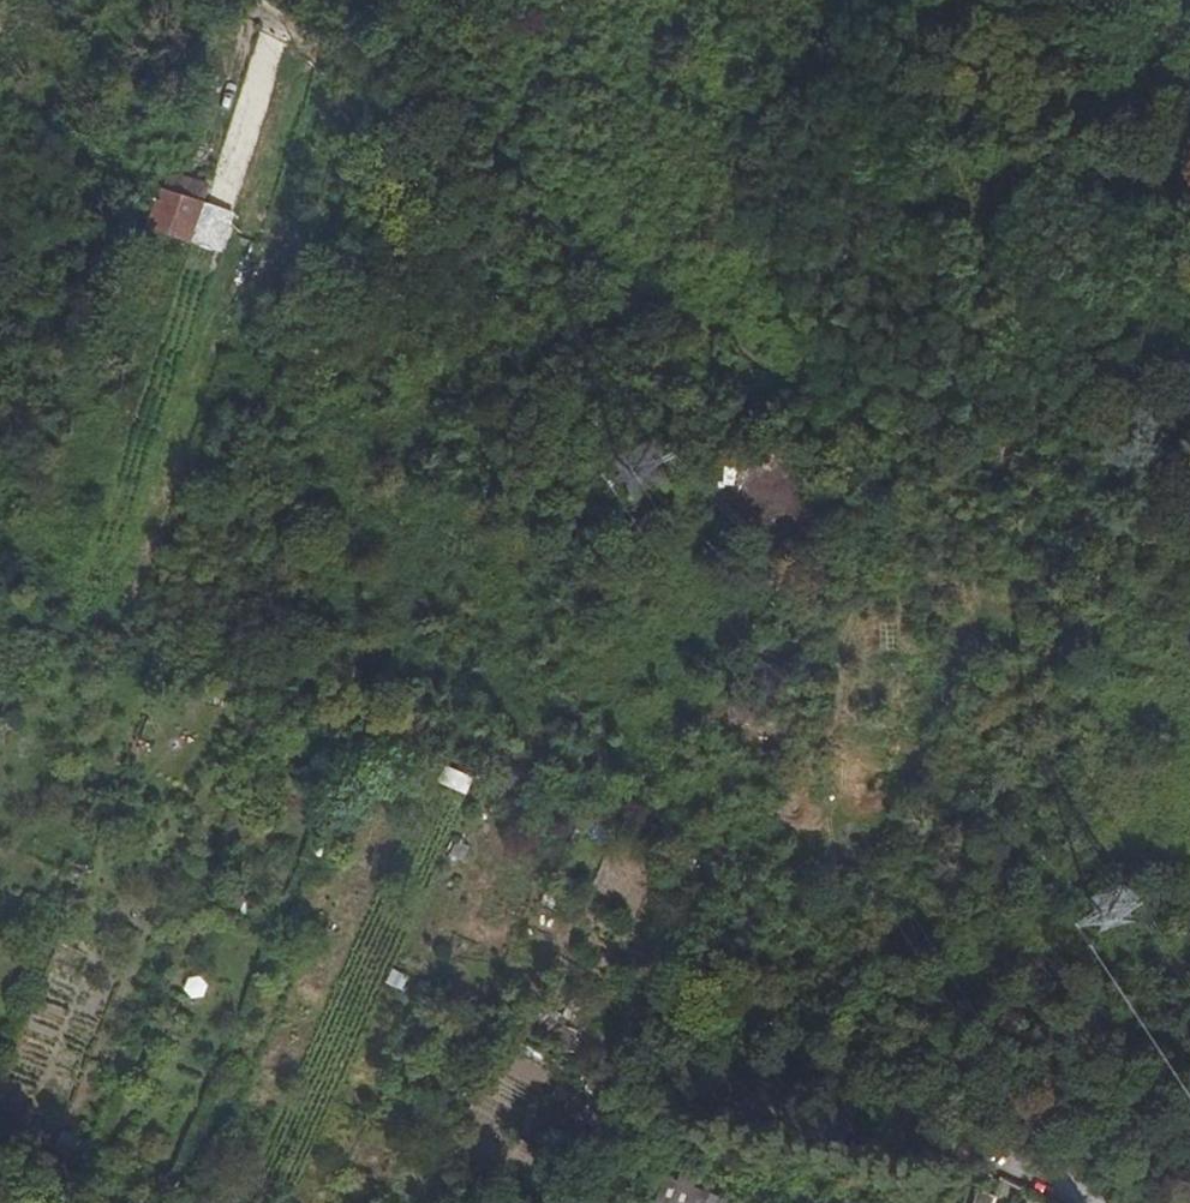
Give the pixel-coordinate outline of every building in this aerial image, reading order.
[(167,183),(164,182),(150,222),(194,237),(216,245),(222,247),(235,207),(207,197),(204,196),(210,180),(172,167),(167,183)] [(210,262),(216,245),(194,237),(188,254),(210,262)] [(149,317),(165,322),(170,307),(154,301),(149,317)] [(667,1176),(657,1202),(739,1202),(667,1176)] [(1003,1191),(985,1183),(977,1202),(998,1202),(1003,1191)]
